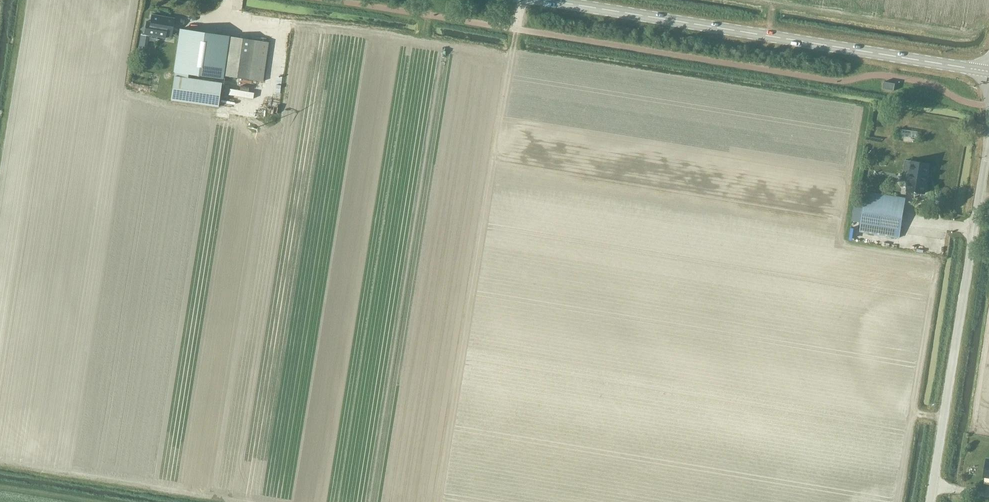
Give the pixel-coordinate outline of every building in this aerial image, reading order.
[(272,16),(273,10),(257,7),(256,13),(272,16)] [(146,21),(144,35),(165,38),(165,37),(172,38),(175,18),(151,14),(150,21),(146,21)] [(181,29),(177,58),(174,72),(174,75),(171,100),(218,107),(222,82),(186,77),(186,74),(223,79),(229,36),(181,29)] [(263,81),(269,42),(230,36),(225,76),(263,81)] [(895,83),(884,81),(882,89),(894,91),(895,83)] [(231,87),(230,94),(254,97),(255,90),(231,87)] [(928,164),(911,162),(911,160),(905,159),(903,173),(902,172),(901,181),(907,182),(906,191),(924,193),(928,164)] [(905,198),(866,192),(859,232),(899,238),(905,198)]
